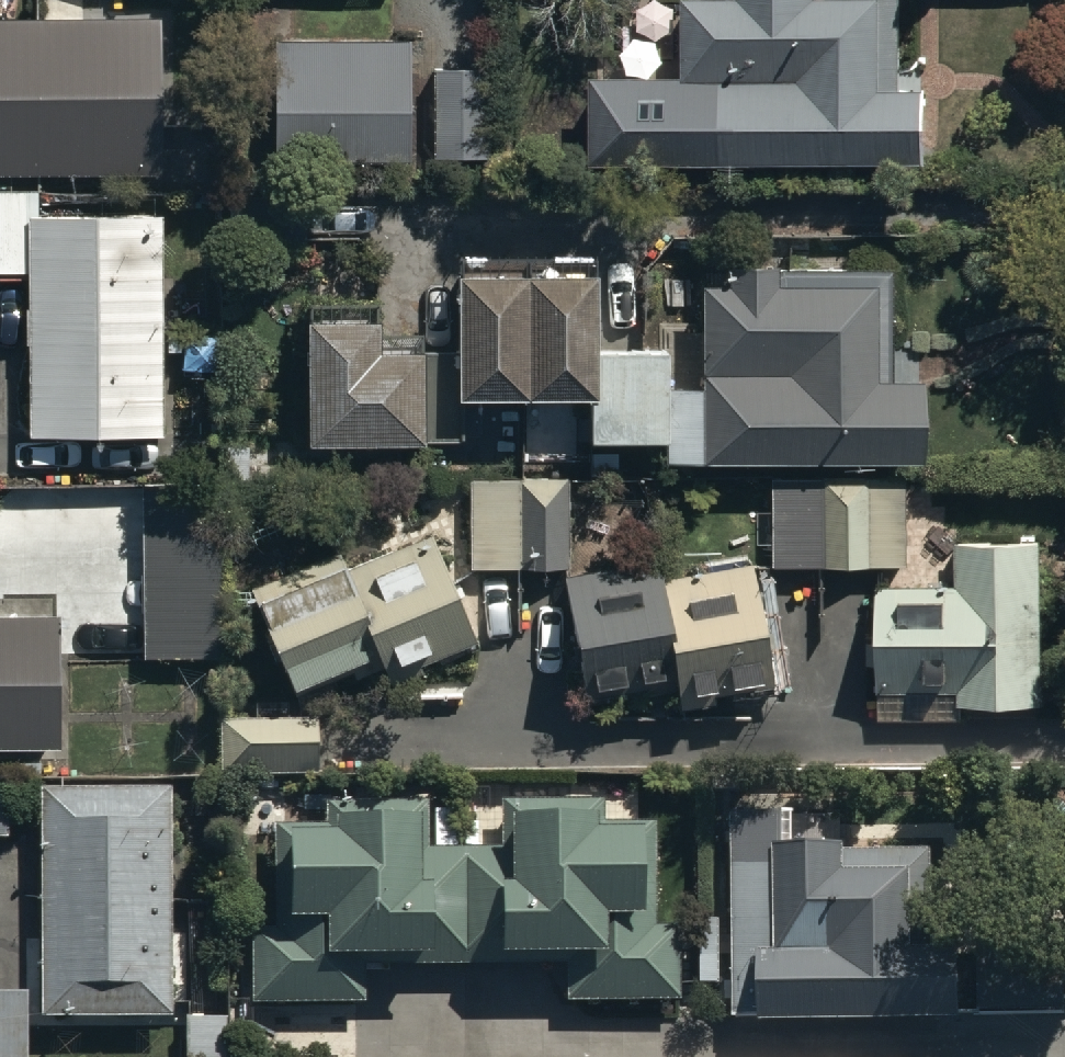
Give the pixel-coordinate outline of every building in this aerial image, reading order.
[(680,64),(587,62),(585,145),(916,152),(918,73),(895,72),(896,0),(681,0),(680,64)] [(157,166),(158,11),(0,10),(0,165),(157,166)] [(408,30),(269,30),(269,151),(408,151),(408,30)] [(486,61),(430,61),(430,150),(486,150),(486,61)] [(0,183),(0,264),(29,264),(30,414),(47,414),(48,424),(163,424),(162,204),(39,205),(38,183),(0,183)] [(590,388),(582,388),(582,431),(659,430),(660,456),(918,454),(917,357),(886,357),(885,267),(773,268),(773,254),(726,254),(726,279),(698,279),(699,382),(660,383),(660,340),(589,341),(590,388)] [(590,388),(589,341),(589,261),(452,263),(453,389),(582,388),(590,388)] [(300,298),(300,420),(417,420),(417,329),(373,329),(373,298),(300,298)] [(565,471),(466,470),(464,561),(563,562),(565,471)] [(903,470),(769,471),(772,563),(903,558),(903,470)] [(221,473),(142,474),(144,651),(223,649),(221,473)] [(876,578),(876,712),(960,712),(960,699),(1040,699),(1040,532),(954,533),(954,578),(876,578)] [(337,558),(252,593),(287,677),(372,642),(388,680),(476,644),(432,538),(344,574),(337,558)] [(671,662),(658,569),(655,550),(559,568),(582,681),(671,662)] [(658,569),(671,662),(676,691),(769,674),(747,553),(658,569)] [(0,606),(0,739),(60,739),(60,607),(0,606)] [(321,712),(221,714),(222,775),(322,773),(321,712)] [(0,768),(0,835),(11,835),(9,768),(0,768)] [(172,780),(40,780),(40,1010),(172,1010),(172,780)] [(482,941),(566,940),(565,992),(676,992),(677,918),(653,918),(654,816),(602,815),(602,798),(504,797),(503,840),(430,840),(430,819),(415,819),(415,797),(325,796),(325,818),(276,818),(276,921),(249,920),(249,994),(361,995),(362,941),(417,942),(417,957),(481,958),(482,941)] [(727,858),(730,1013),(958,1009),(956,937),(907,938),(906,860),(840,861),(840,834),(771,835),(771,858),(727,858)] [(0,985),(0,1056),(31,1056),(30,984),(0,985)] [(226,1009),(183,1009),(183,1056),(226,1056),(226,1009)]
